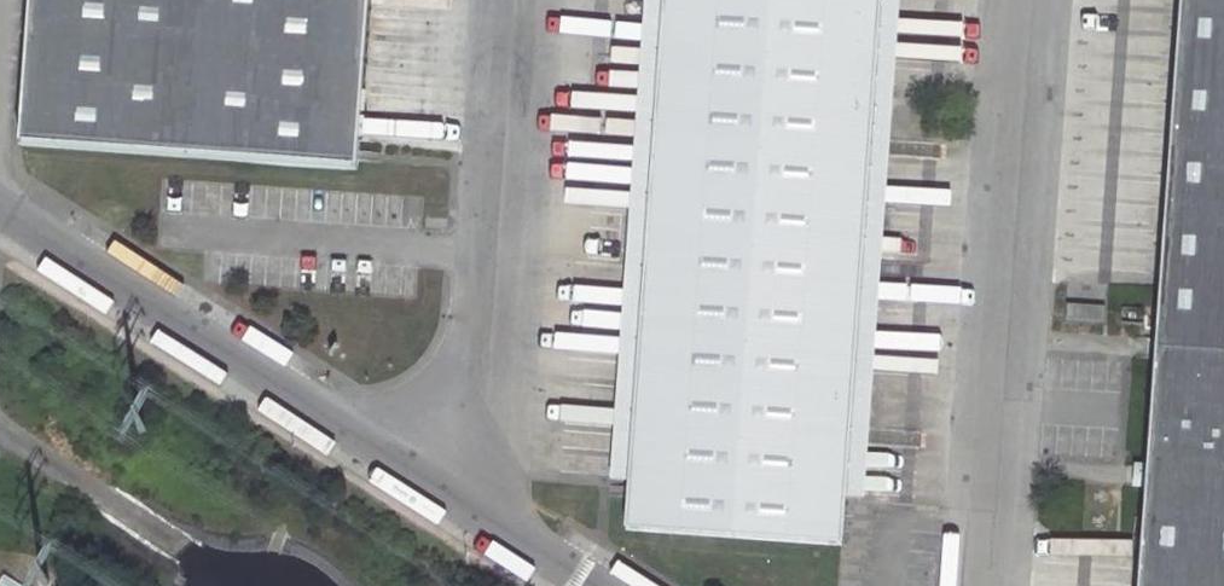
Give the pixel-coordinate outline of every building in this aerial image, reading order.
[(13,139),(350,166),(363,0),(24,0),(13,139)] [(620,528),(837,543),(877,0),(659,0),(620,528)] [(1135,585),(1223,585),(1223,0),(1176,0),(1135,585)]
